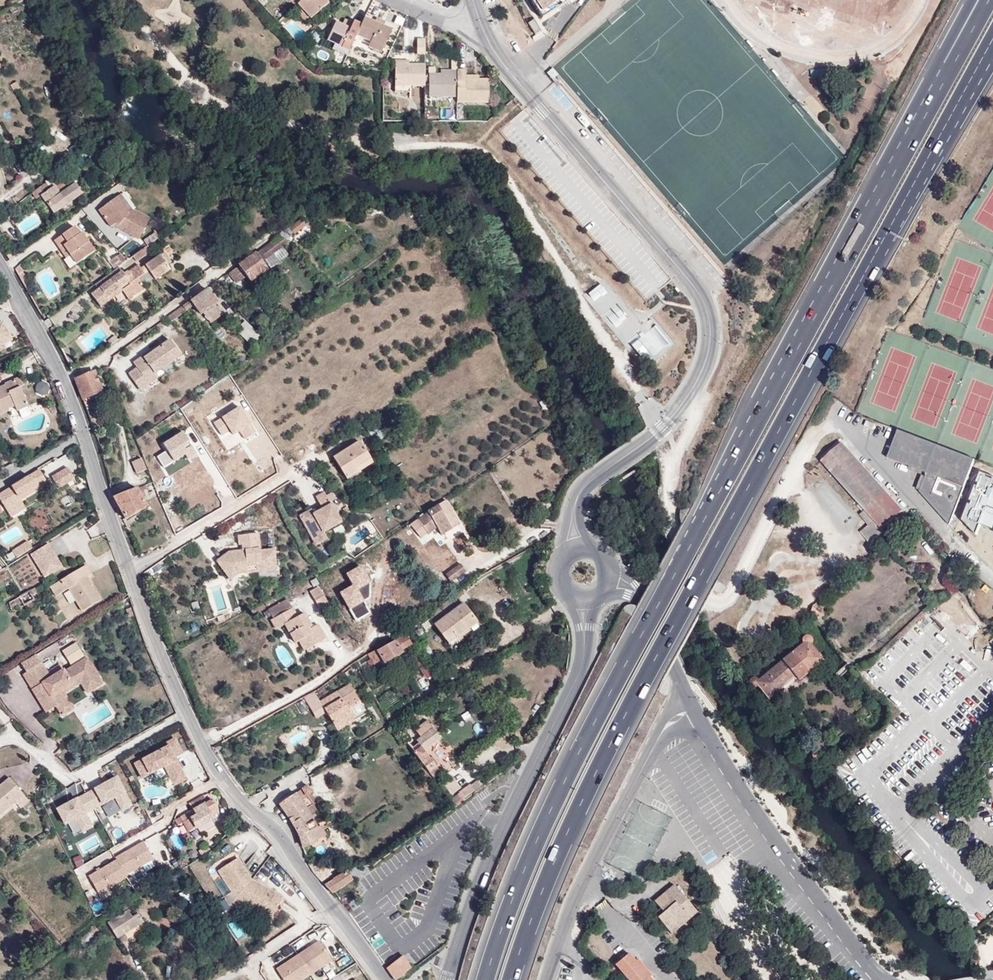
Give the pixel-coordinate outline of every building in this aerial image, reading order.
[(297,4),(304,12),(309,17),(310,19),(328,3),(325,0),(302,0),(297,4)] [(543,16),(568,2),(567,0),(534,0),(543,16)] [(309,17),(304,12),(299,16),(304,21),(309,17)] [(374,21),(364,17),(361,22),(358,29),(355,35),(370,42),(382,47),(390,29),(382,25),(374,21)] [(376,17),(374,21),(382,25),(384,21),(376,17)] [(355,35),(358,29),(361,22),(355,19),(353,23),(352,26),(343,22),(337,20),(327,42),(333,44),(331,49),(339,52),(341,47),(348,51),(355,35)] [(382,47),(370,42),(368,47),(380,52),(382,47)] [(409,86),(424,86),(424,65),(409,64),(409,60),(395,60),(395,85),(409,86)] [(552,79),(557,75),(552,69),(547,73),(552,79)] [(456,97),(456,103),(489,103),(489,79),(478,79),(465,79),(465,75),(465,70),(456,70),(456,75),(456,97)] [(456,75),(440,74),(429,74),(429,96),(456,97),(456,75)] [(101,154),(96,146),(87,153),(92,160),(101,154)] [(51,189),(46,183),(31,194),(36,200),(42,195),(54,213),(67,204),(64,199),(72,193),(62,181),(51,189)] [(121,194),(117,197),(129,213),(132,209),(121,194)] [(129,213),(117,197),(99,210),(110,227),(112,225),(115,223),(118,225),(125,229),(124,232),(138,240),(150,219),(132,209),(129,213)] [(308,224),(303,218),(291,227),(295,233),(308,224)] [(64,245),(71,254),(78,263),(95,251),(82,232),(79,234),(75,226),(54,241),(59,248),(64,245)] [(160,227),(154,231),(157,236),(163,232),(160,227)] [(288,243),(280,235),(252,255),(238,265),(250,281),(267,269),(259,257),(266,252),(270,257),(288,243)] [(66,258),(71,254),(64,245),(59,248),(66,258)] [(142,258),(138,253),(134,255),(133,257),(136,262),(142,258)] [(113,259),(119,267),(125,262),(126,262),(120,254),(113,259)] [(110,273),(102,279),(105,284),(98,289),(92,294),(97,300),(98,300),(103,306),(110,300),(108,297),(113,293),(115,296),(122,305),(137,294),(131,285),(141,278),(148,286),(171,270),(160,255),(141,268),(138,264),(123,274),(119,267),(110,273)] [(136,262),(133,257),(127,261),(126,262),(125,262),(129,268),(136,262)] [(102,279),(95,285),(98,289),(105,284),(102,279)] [(193,298),(191,300),(195,305),(202,314),(204,313),(217,304),(218,302),(207,288),(193,298)] [(182,306),(187,311),(195,305),(191,300),(182,306)] [(224,313),(217,304),(204,313),(212,322),(224,313)] [(172,322),(187,311),(182,306),(168,317),(172,322)] [(240,316),(232,324),(248,339),(255,330),(240,316)] [(3,345),(11,341),(3,323),(0,324),(0,346),(3,345)] [(658,323),(637,341),(642,346),(644,345),(654,356),(673,340),(658,323)] [(149,359),(141,365),(152,381),(170,367),(167,363),(192,345),(182,331),(156,349),(155,347),(146,354),(149,359)] [(74,359),(67,346),(61,349),(68,363),(74,359)] [(77,379),(84,399),(102,392),(95,373),(77,379)] [(8,408),(15,405),(17,411),(28,406),(20,388),(24,384),(19,379),(0,387),(0,412),(8,408)] [(247,439),(259,432),(243,405),(214,422),(224,439),(241,430),(247,439)] [(876,425),(867,422),(865,427),(873,430),(876,425)] [(950,525),(975,460),(899,430),(888,458),(927,473),(920,492),(950,525)] [(186,432),(164,441),(168,451),(159,454),(164,466),(195,453),(186,432)] [(355,467),(370,458),(360,442),(334,458),(347,479),(358,472),(355,467)] [(887,535),(886,533),(882,529),(894,518),(903,511),(841,443),(821,461),(865,510),(861,514),(869,525),(861,531),(873,546),(887,535)] [(373,463),(370,458),(355,467),(358,472),(373,463)] [(77,461),(81,475),(86,472),(82,459),(77,461)] [(52,477),(59,488),(74,479),(67,468),(52,477)] [(38,490),(47,484),(38,469),(0,494),(0,500),(2,503),(6,500),(9,504),(35,487),(38,490)] [(979,470),(960,519),(975,535),(980,524),(992,528),(992,535),(992,476),(979,470)] [(172,474),(153,482),(157,491),(163,489),(176,483),(172,474)] [(153,482),(152,482),(114,496),(124,520),(148,507),(143,497),(157,491),(153,482)] [(11,507),(38,490),(35,487),(9,504),(11,507)] [(299,517),(316,547),(329,540),(325,533),(342,524),(325,492),(316,497),(323,509),(314,514),(312,509),(299,517)] [(601,500),(590,507),(595,514),(606,507),(601,500)] [(418,519),(410,525),(418,535),(425,529),(430,535),(438,528),(436,524),(446,517),(445,515),(451,510),(446,502),(439,506),(439,505),(418,519)] [(148,507),(124,520),(127,527),(151,513),(148,507)] [(882,529),(886,533),(898,522),(894,518),(882,529)] [(894,533),(884,542),(894,554),(895,553),(905,544),(894,533)] [(231,579),(238,574),(276,570),(274,550),(260,551),(258,534),(238,536),(239,545),(243,545),(243,551),(229,552),(217,561),(231,579)] [(268,534),(261,535),(262,544),(269,543),(268,534)] [(62,565),(49,543),(28,555),(42,578),(62,565)] [(461,564),(444,575),(450,583),(466,572),(461,564)] [(86,565),(51,587),(57,596),(68,588),(83,611),(101,600),(97,591),(94,593),(91,586),(93,585),(88,577),(92,575),(86,565)] [(361,567),(349,572),(361,595),(372,589),(361,567)] [(0,577),(2,581),(4,584),(5,585),(12,580),(7,573),(0,577)] [(356,619),(370,613),(356,585),(343,591),(356,619)] [(329,604),(319,587),(310,592),(320,609),(329,604)] [(29,591),(9,603),(14,612),(34,600),(29,591)] [(456,595),(428,616),(448,643),(477,622),(456,595)] [(305,615),(299,618),(288,601),(270,611),(274,620),(272,621),(276,630),(285,626),(291,636),(295,634),(300,643),(305,651),(326,640),(318,625),(309,630),(307,627),(310,625),(305,615)] [(368,655),(372,662),(373,665),(382,659),(384,664),(403,652),(402,650),(412,644),(405,633),(395,641),(380,649),(368,655)] [(749,684),(750,686),(753,688),(755,687),(758,684),(768,698),(794,676),(797,680),(822,660),(809,645),(811,642),(810,638),(807,636),(805,636),(803,637),(801,639),(802,643),(758,679),(754,678),(751,678),(749,681),(749,684)] [(72,664),(87,655),(79,641),(63,650),(72,664)] [(19,666),(24,674),(42,664),(37,655),(19,666)] [(24,674),(33,689),(43,684),(47,690),(42,693),(51,710),(57,706),(56,705),(64,701),(59,691),(83,676),(91,691),(101,684),(87,659),(65,673),(64,671),(51,679),(42,664),(24,674)] [(56,705),(57,706),(63,716),(74,709),(65,693),(81,683),(87,693),(91,691),(83,676),(59,691),(64,701),(56,705)] [(43,684),(33,689),(47,713),(51,710),(42,693),(47,690),(43,684)] [(343,723),(353,718),(365,710),(354,691),(342,699),(338,691),(320,702),(334,725),(341,721),(343,723)] [(355,721),(353,718),(343,723),(341,721),(334,725),(338,731),(355,721)] [(441,740),(433,729),(416,741),(419,742),(421,746),(415,751),(413,752),(428,771),(435,765),(426,752),(441,740)] [(143,760),(135,764),(142,778),(165,767),(170,776),(179,772),(180,775),(183,774),(175,758),(182,754),(175,740),(167,744),(169,747),(147,758),(149,761),(145,763),(143,760)] [(415,751),(421,746),(419,743),(412,748),(415,751)] [(811,757),(813,758),(813,759),(815,760),(817,760),(819,759),(820,757),(820,754),(819,753),(819,752),(818,750),(816,750),(813,750),(812,752),(811,755),(811,757)] [(186,780),(183,774),(180,775),(179,772),(170,776),(174,786),(186,780)] [(109,817),(134,805),(121,777),(58,805),(73,836),(95,826),(89,812),(104,805),(109,817)] [(0,785),(0,816),(16,803),(21,809),(29,803),(9,778),(0,785)] [(461,795),(452,802),(456,807),(478,791),(473,783),(459,793),(461,795)] [(313,793),(308,785),(296,793),(310,815),(318,810),(309,796),(313,793)] [(296,793),(288,798),(303,820),(310,815),(296,793)] [(184,823),(189,833),(213,819),(209,813),(217,809),(212,800),(207,803),(203,796),(189,804),(193,811),(174,821),(177,826),(184,823)] [(294,828),(301,844),(302,846),(314,841),(310,831),(314,829),(317,827),(313,822),(307,826),(303,820),(288,798),(279,805),(294,828)] [(302,846),(304,850),(319,843),(314,829),(310,831),(314,841),(302,846)] [(88,871),(98,891),(157,863),(147,843),(88,871)] [(284,898),(252,881),(239,859),(219,872),(235,899),(272,920),(284,898)] [(353,881),(347,872),(325,885),(333,894),(335,893),(353,881)] [(664,913),(658,917),(672,933),(697,913),(674,885),(654,901),(660,908),(664,913)] [(655,913),(658,917),(664,913),(660,908),(655,913)] [(128,910),(108,923),(118,939),(125,934),(122,930),(127,927),(130,931),(143,923),(138,914),(133,917),(128,910)] [(275,968),(283,979),(303,979),(332,961),(318,940),(275,968)] [(615,965),(626,978),(633,974),(637,979),(636,979),(652,979),(650,977),(652,976),(638,959),(636,961),(629,953),(615,965)] [(413,970),(403,956),(387,968),(395,979),(399,979),(413,970)]
